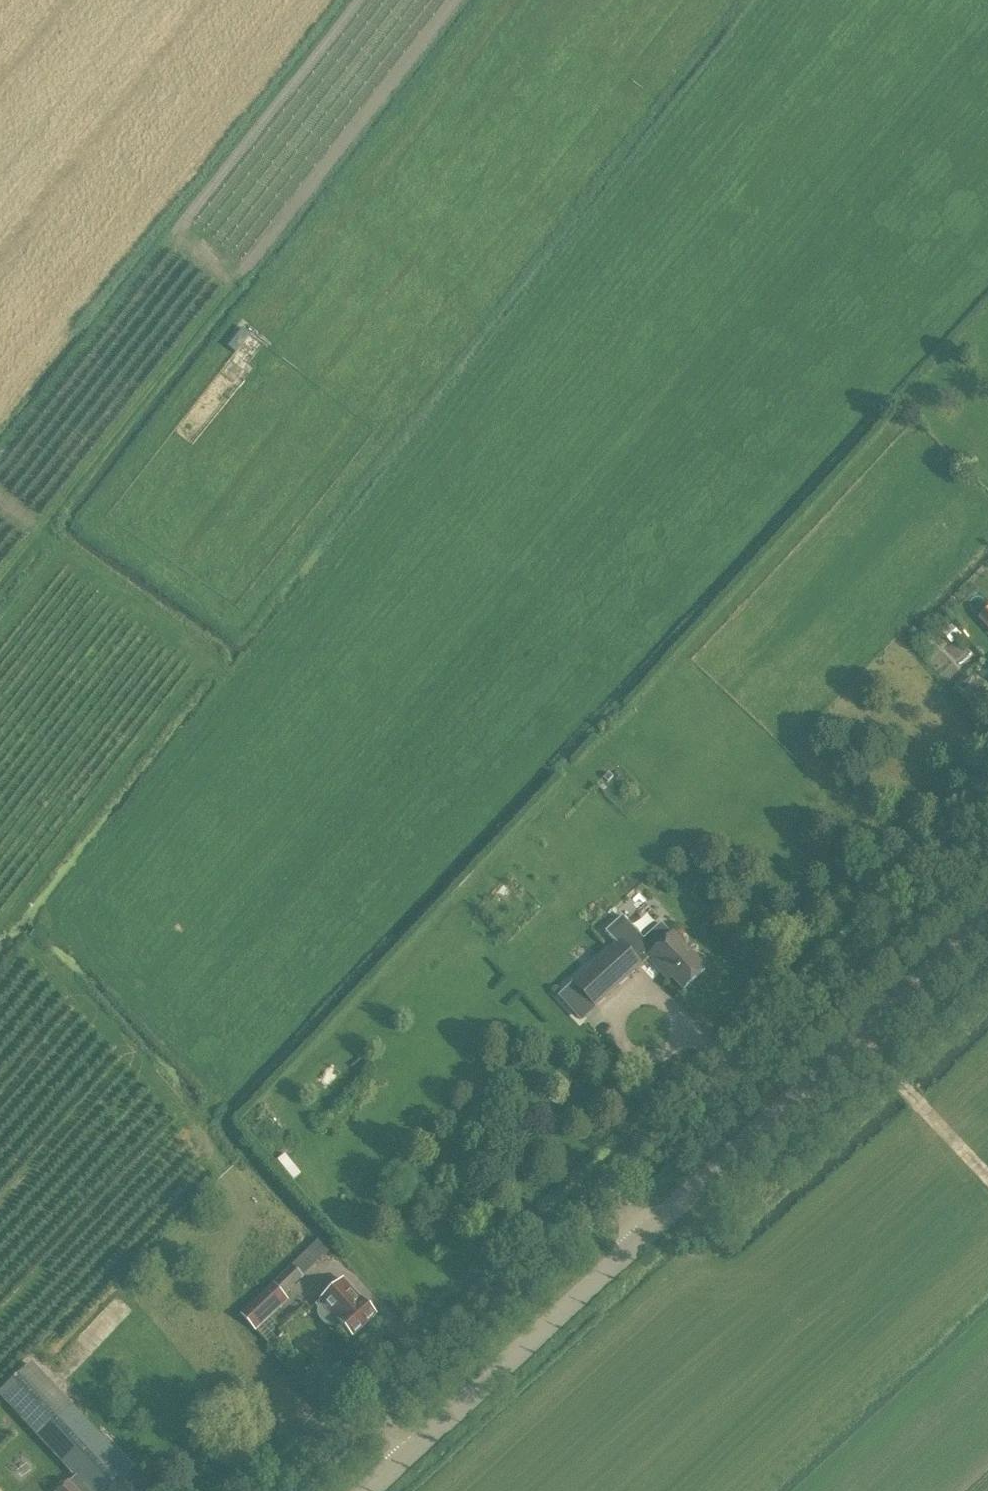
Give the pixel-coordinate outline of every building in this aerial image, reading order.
[(244,325),(230,344),(247,358),(261,339),(244,325)] [(987,626),(987,606),(978,615),(987,626)] [(956,690),(977,715),(987,707),(987,697),(972,677),(956,690)] [(643,939),(622,916),(606,930),(617,942),(573,982),(595,1007),(648,958),(662,973),(665,970),(683,989),(705,969),(661,922),(643,939)] [(291,1267),(272,1284),(241,1314),(272,1346),(277,1341),(270,1334),(274,1330),(272,1327),(285,1314),(276,1305),(284,1297),(283,1295),(301,1278),(291,1267)] [(330,1324),(334,1323),(338,1320),(352,1336),(376,1314),(361,1298),(357,1302),(352,1296),(355,1293),(343,1279),(315,1304),(319,1308),(318,1311),(318,1314),(319,1317),(325,1322),(327,1324),(330,1324)] [(128,1468),(30,1365),(1,1393),(77,1474),(59,1490),(103,1490),(128,1468)]
